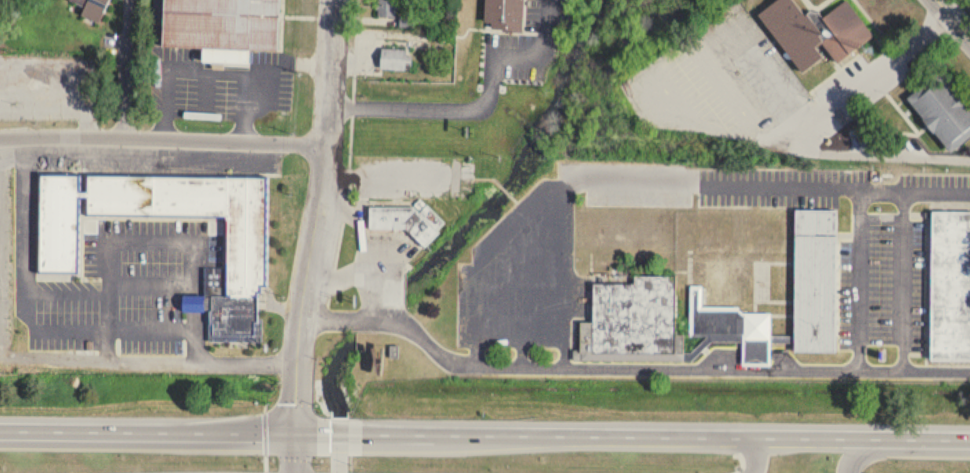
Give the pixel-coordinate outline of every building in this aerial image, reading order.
[(69,2),(84,8),(80,17),(100,24),(109,0),(70,0),(69,2)] [(247,51),(276,52),(278,0),(161,0),(159,47),(200,49),(200,63),(246,65),(247,51)] [(378,17),(397,17),(397,0),(378,0),(378,17)] [(482,20),(483,0),(525,0),(524,30),(505,32),(501,26),(491,26),(492,20),(482,20)] [(800,76),(827,57),(833,66),(872,39),(846,1),(820,19),(814,11),(803,18),(791,0),(777,0),(757,14),(800,76)] [(406,50),(380,50),(380,71),(406,71),(406,50)] [(969,137),(969,111),(942,72),(906,97),(947,154),(969,137)] [(266,177),(81,178),(81,177),(37,177),(37,277),(79,277),(79,221),(225,220),(225,270),(206,270),(207,343),(260,343),(260,286),(266,286),(266,177)] [(367,209),(367,232),(411,232),(411,243),(436,243),(436,204),(410,204),(410,202),(400,202),(400,209),(367,209)] [(833,354),(839,213),(794,211),(791,275),(782,275),(778,262),(749,261),(748,256),(707,255),(707,268),(722,262),(749,263),(747,302),(770,303),(770,290),(780,291),(793,285),(791,338),(770,337),(771,313),(701,310),(702,288),(691,288),(689,339),(743,341),(742,365),(769,366),(770,344),(791,345),(794,353),(833,354)] [(930,213),(929,362),(969,362),(969,213),(930,213)] [(593,285),(592,324),(578,324),(578,362),(682,364),(683,335),(675,335),(676,278),(633,277),(633,286),(593,285)] [(202,313),(202,297),(180,297),(180,313),(202,313)]
